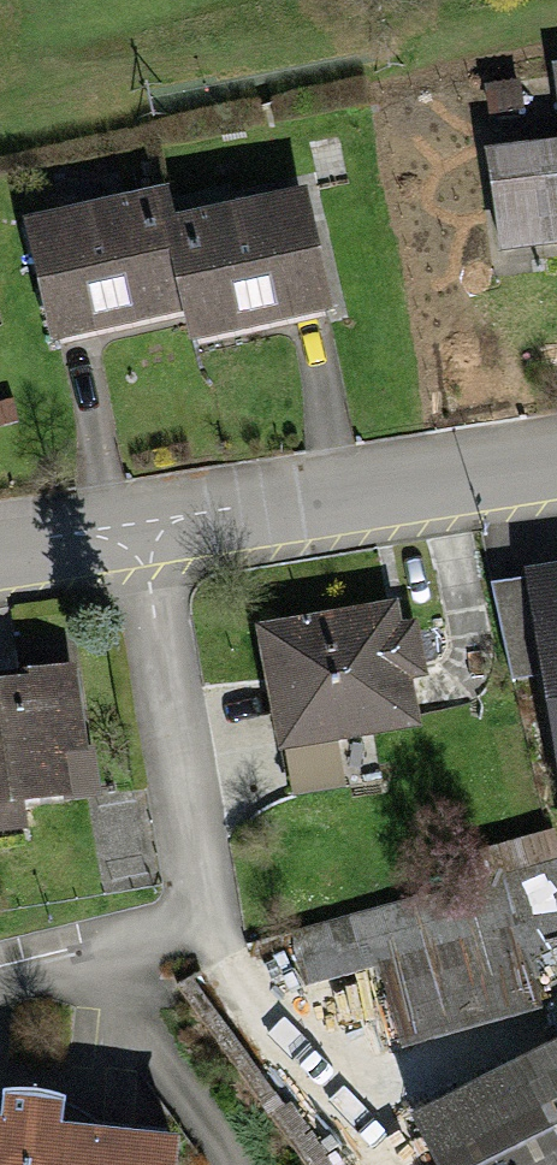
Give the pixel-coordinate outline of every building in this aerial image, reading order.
[(485,155),(496,257),(556,251),(556,147),(485,155)] [(160,199),(13,232),(37,343),(184,310),(166,227),(160,199)] [(300,202),(166,227),(184,310),(190,334),(322,312),(316,288),(300,202)] [(528,581),(556,785),(556,577),(528,581)] [(391,611),(256,633),(274,743),(408,722),(391,611)] [(0,684),(0,817),(68,813),(61,681),(0,684)] [(424,1164),(556,1164),(556,1051),(408,1138),(424,1164)] [(0,1130),(0,1164),(199,1164),(200,1151),(0,1130)]
